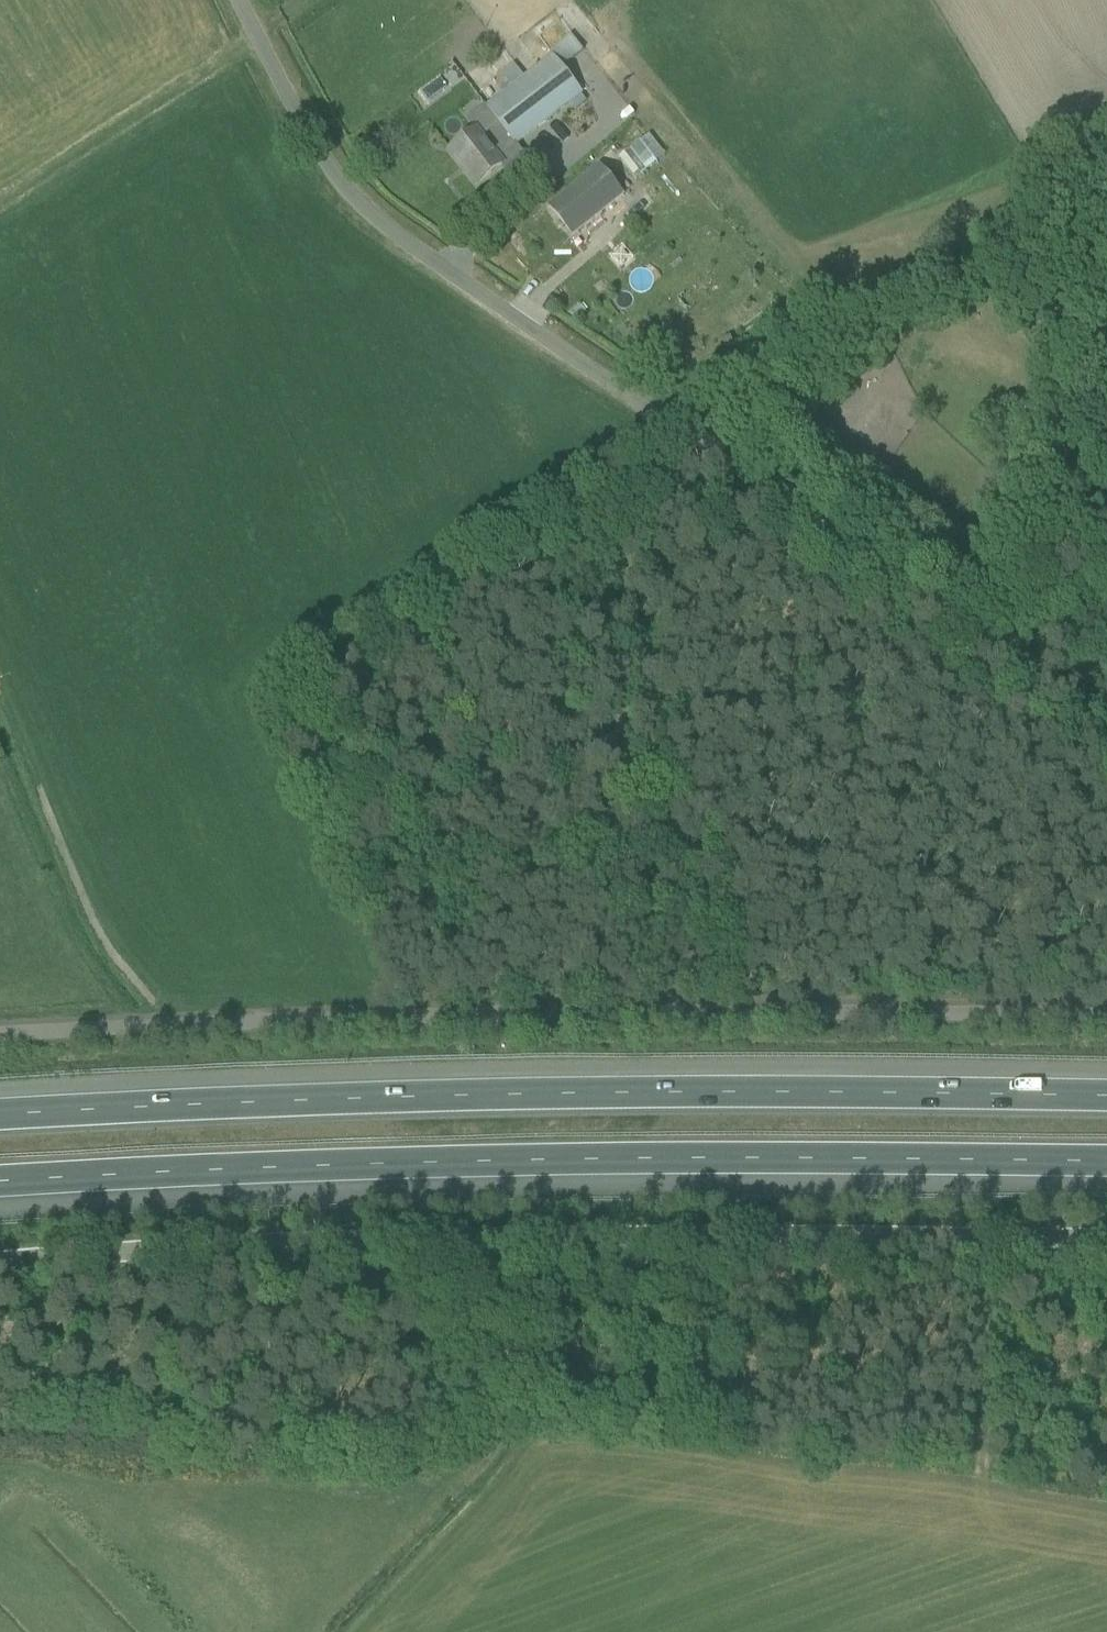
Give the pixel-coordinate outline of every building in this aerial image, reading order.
[(467,138),(449,152),(475,185),(493,172),(502,164),(506,169),(525,155),(519,147),(516,144),(582,93),(552,56),(486,107),(498,123),(481,137),(476,131),(467,138)] [(617,156),(634,177),(664,154),(647,133),(617,156)] [(581,181),(564,194),(588,224),(605,210),(638,184),(613,154),(581,181)]
